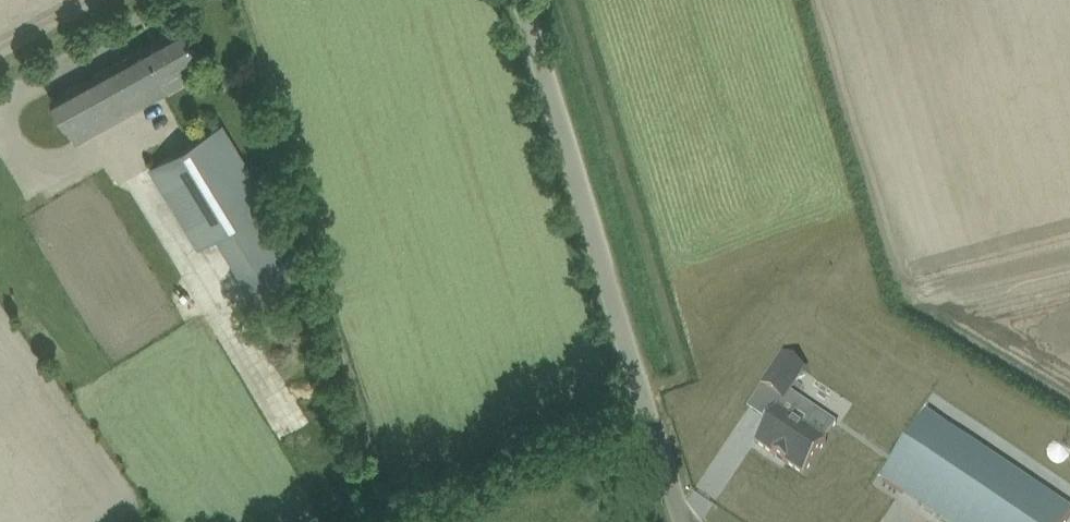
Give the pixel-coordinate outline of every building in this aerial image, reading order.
[(200,57),(183,24),(52,97),(76,140),(165,91),(158,80),(200,57)] [(226,121),(151,167),(200,248),(219,235),(257,301),(314,267),(226,121)] [(783,404),(789,394),(804,373),(782,358),(761,389),(783,404)] [(836,426),(817,413),(805,431),(776,412),(767,425),(754,444),(773,457),(772,457),(785,466),(785,465),(804,478),(826,445),(824,444),(836,426)] [(932,521),(1068,521),(1069,520),(994,469),(990,466),(923,422),(903,452),(879,487),(892,495),(932,521)]
